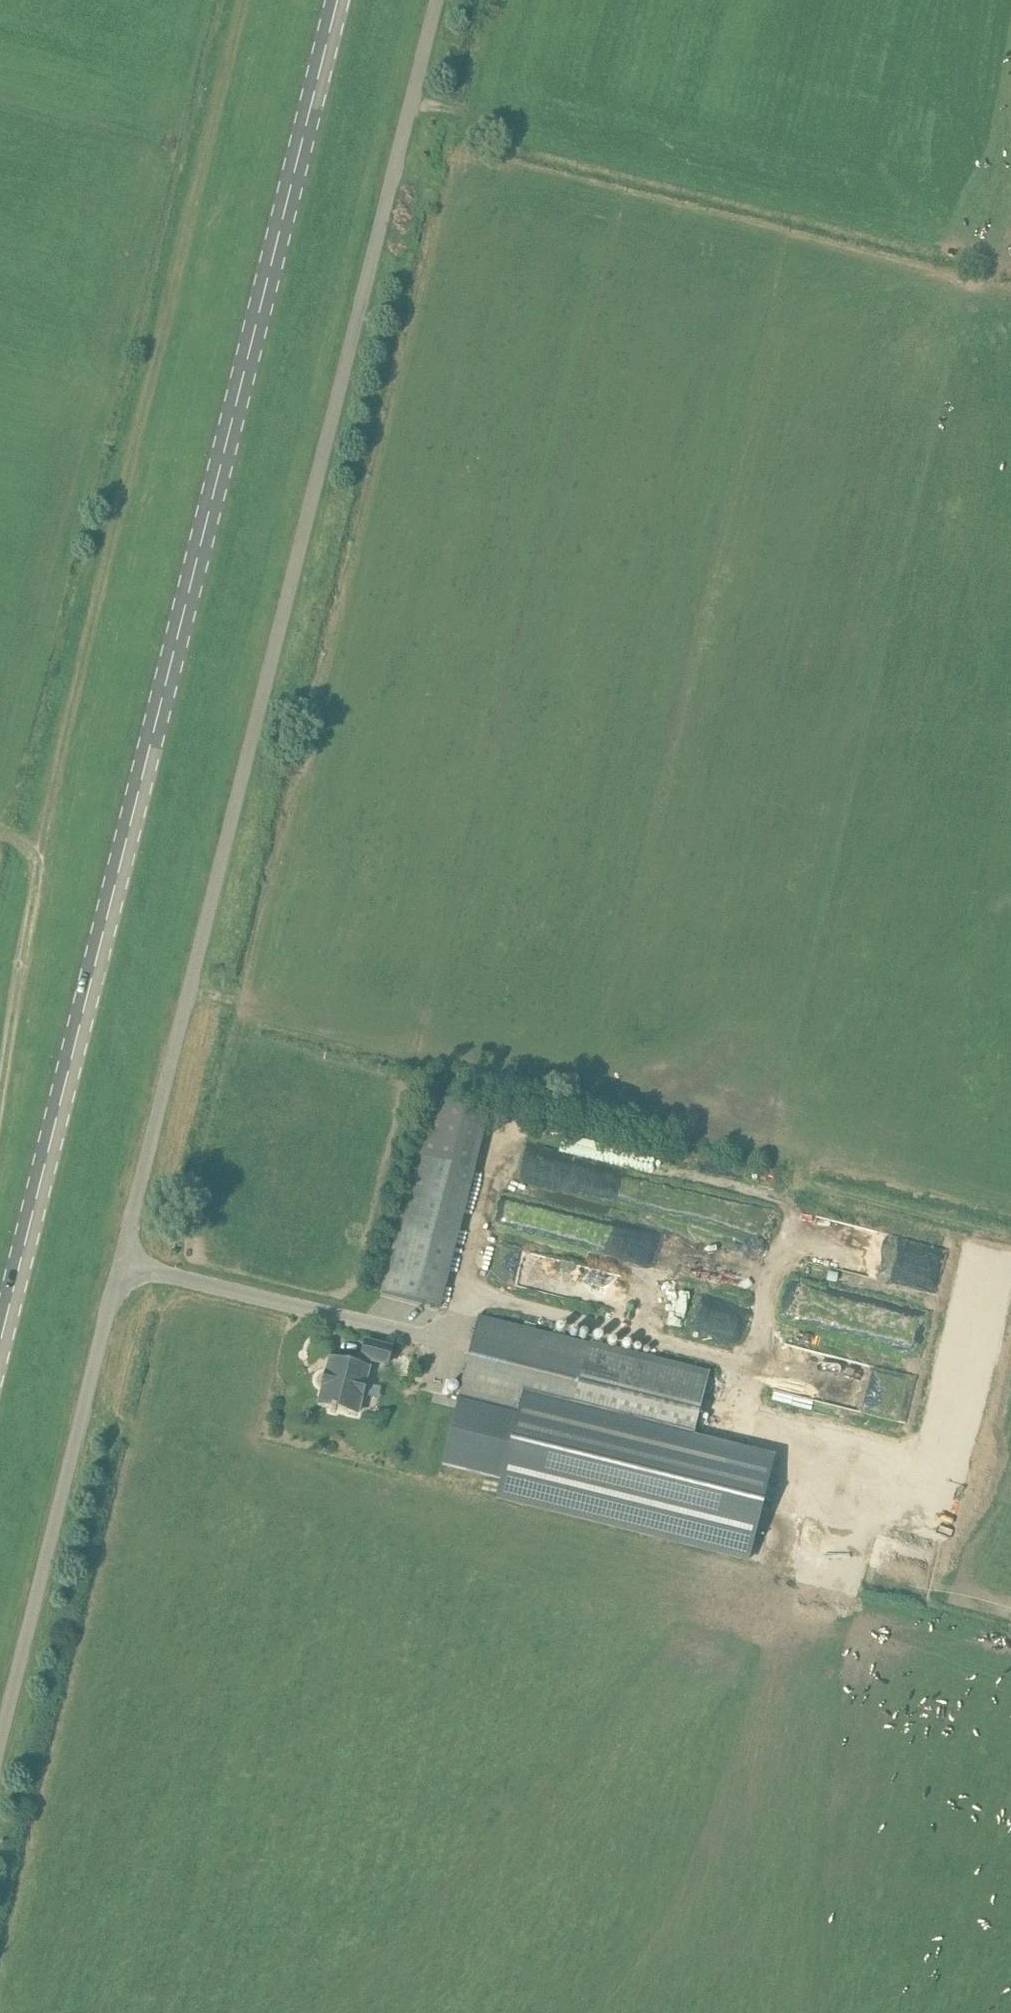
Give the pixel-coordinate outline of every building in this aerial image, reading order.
[(488,1114),(430,1097),(416,1156),(381,1292),(440,1307),(474,1171),(488,1114)] [(589,1192),(595,1164),(524,1149),(518,1177),(589,1192)] [(488,1282),(579,1303),(587,1269),(495,1248),(488,1282)] [(449,1465),(502,1479),(497,1499),(747,1562),(769,1477),(687,1456),(707,1375),(478,1317),(455,1408),(463,1409),(462,1415),(457,1419),(454,1423),(452,1428),(451,1431),(451,1434),(450,1439),(451,1444),(453,1450),(449,1465)] [(391,1348),(365,1342),(359,1366),(330,1359),(327,1373),(326,1373),(322,1387),(323,1387),(319,1405),(332,1408),(332,1410),(335,1411),(336,1409),(356,1414),(361,1396),(362,1396),(365,1383),(364,1382),(370,1360),(387,1364),(391,1348)]
